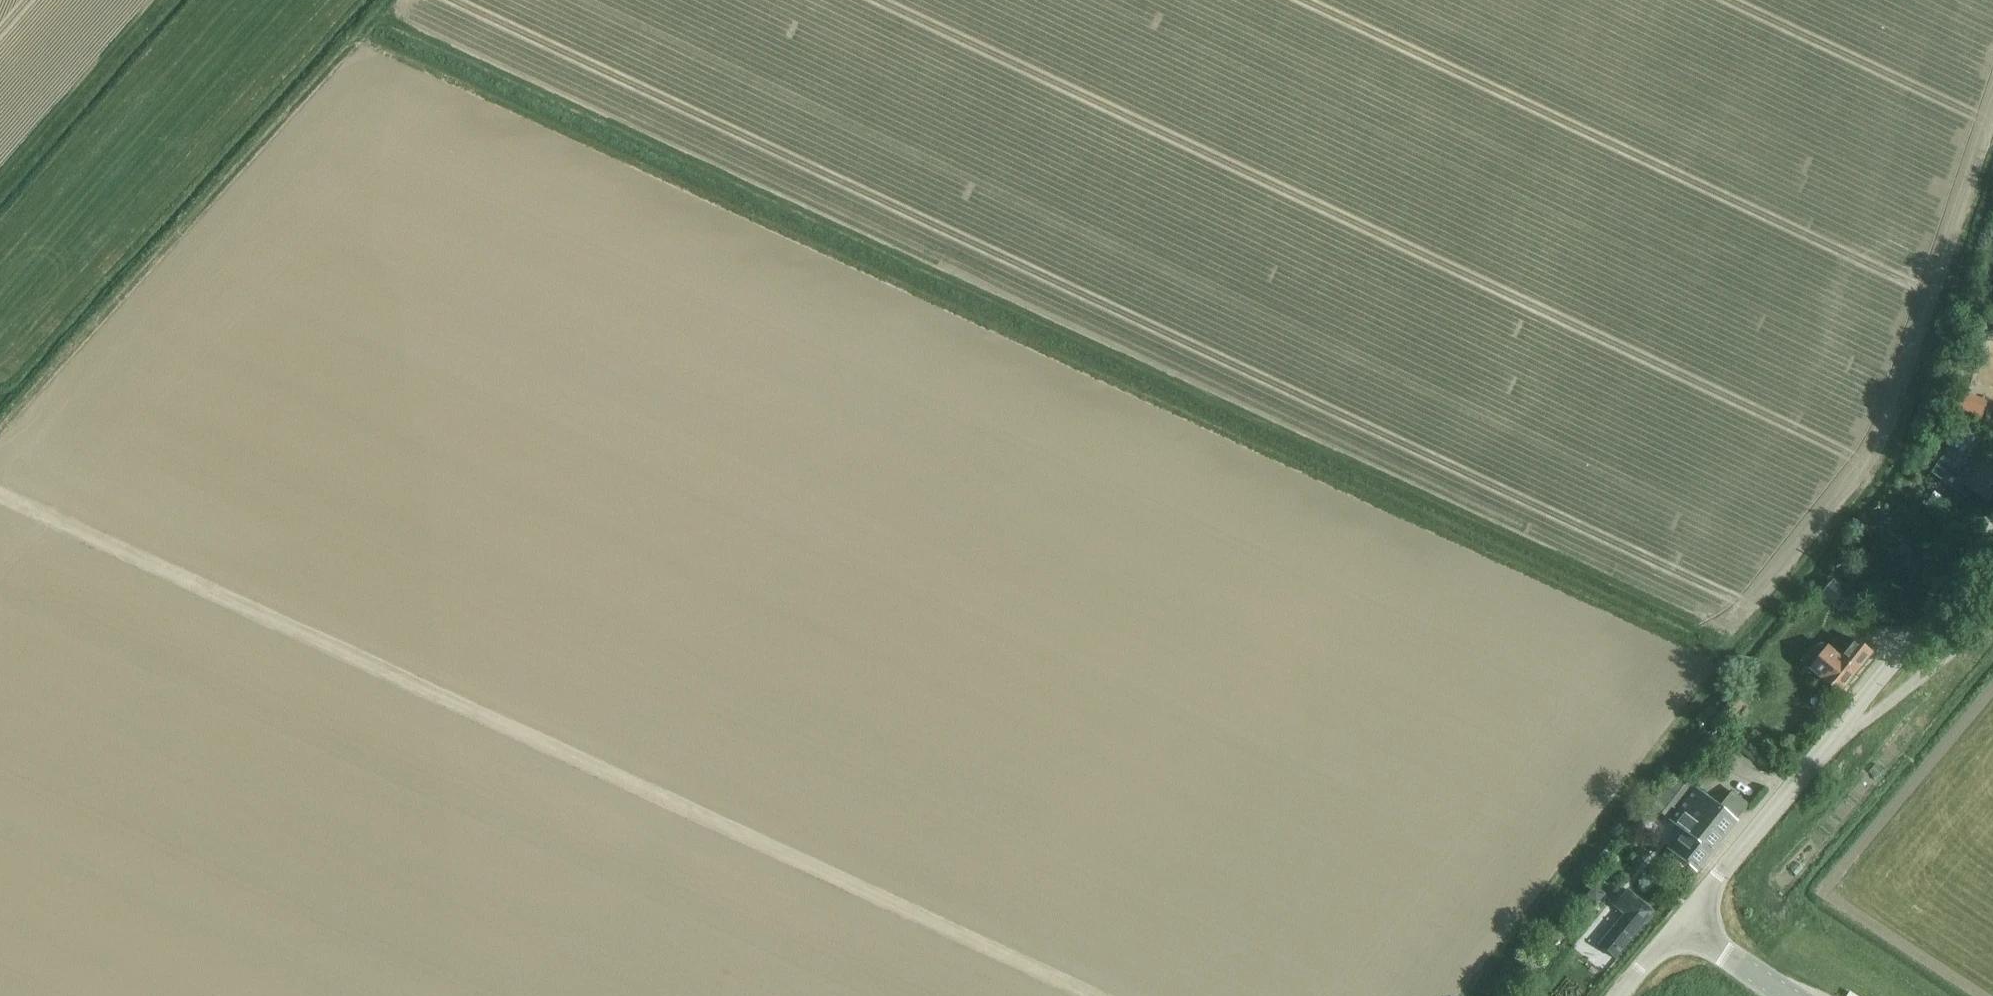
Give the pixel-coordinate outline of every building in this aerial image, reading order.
[(1966,460),(1980,441),(1962,428),(1931,473),(1966,497),(1972,489),(1987,499),(1992,490),(1992,475),(1973,460),(1971,464),(1966,460)] [(1855,639),(1851,644),(1840,657),(1827,647),(1809,669),(1839,693),(1872,653),(1855,639)] [(1663,816),(1686,786),(1674,777),(1650,807),(1663,816)] [(1720,808),(1695,787),(1669,820),(1681,829),(1667,847),(1687,863),(1686,865),(1688,867),(1690,865),(1696,870),(1736,821),(1736,820),(1747,806),(1732,794),(1720,808)] [(1605,896),(1596,888),(1588,897),(1597,905),(1605,896)] [(1628,890),(1615,906),(1625,914),(1600,946),(1615,958),(1654,912),(1650,909),(1628,890)] [(1574,914),(1586,900),(1577,893),(1566,907),(1574,914)]
